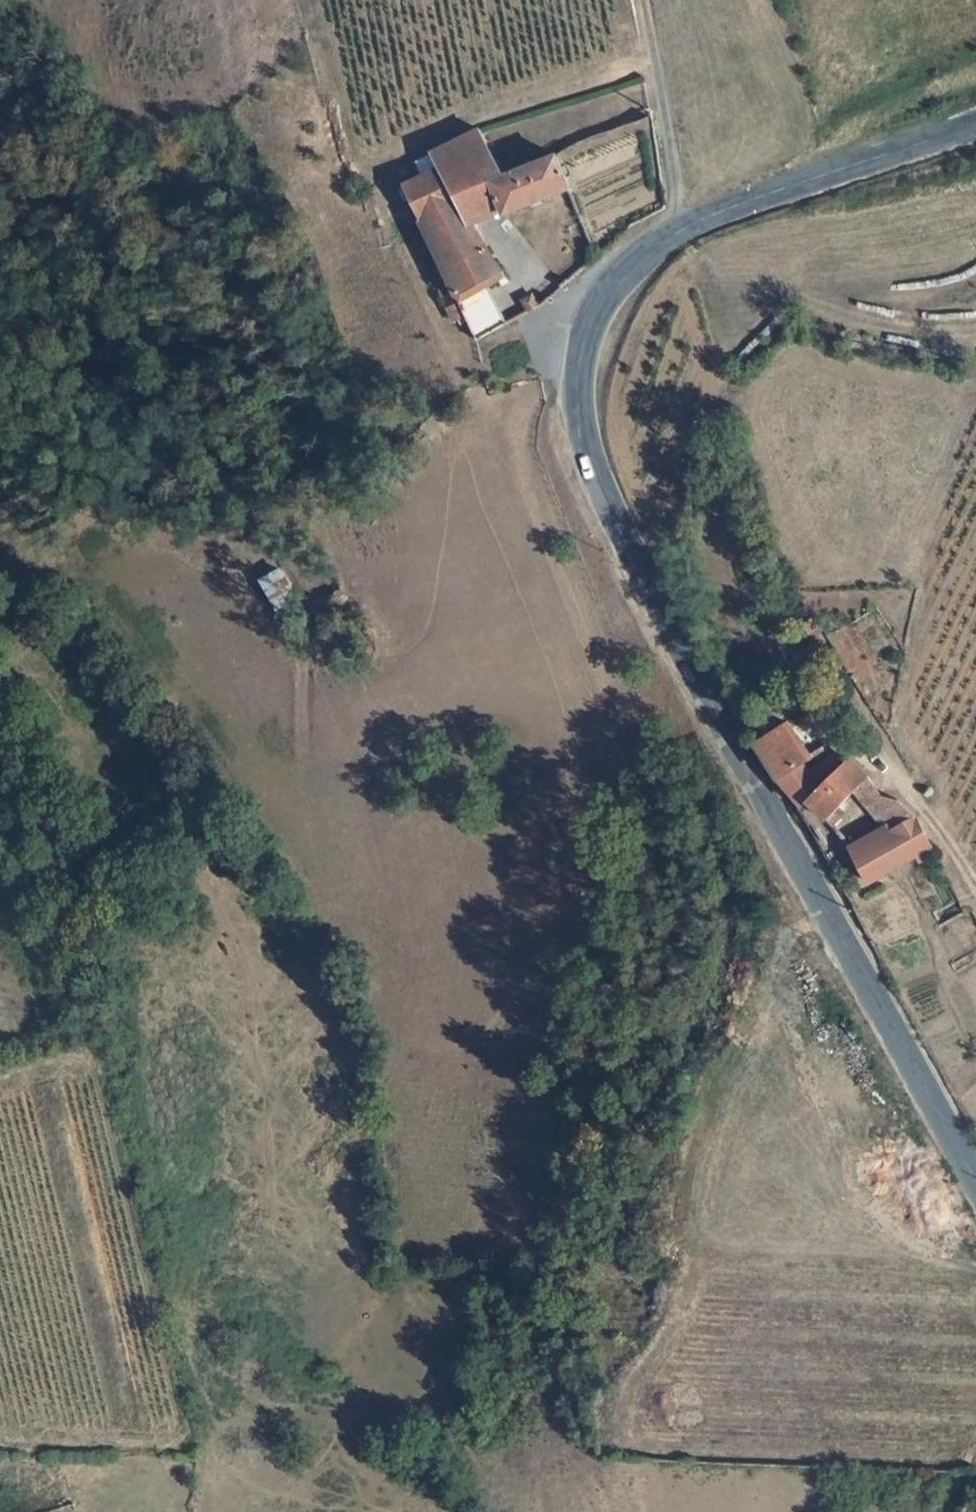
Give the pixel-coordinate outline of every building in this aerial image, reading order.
[(399,188),(452,296),(460,311),(472,336),(499,319),(479,275),(486,272),(464,222),(501,204),(505,211),(566,183),(553,149),(494,175),(474,130),(429,153),(437,169),(399,188)] [(522,288),(527,300),(537,295),(531,283),(522,288)] [(447,317),(460,311),(452,296),(439,303),(447,317)] [(779,790),(799,812),(807,802),(813,795),(795,765),(812,752),(791,720),(753,746),(779,790)] [(807,802),(828,821),(855,790),(885,829),(850,851),(870,882),(915,855),(919,862),(934,853),(918,823),(893,799),(878,796),(846,760),(813,795),(807,802)] [(919,784),(928,800),(931,796),(933,794),(934,790),(934,786),(931,783),(929,781),(925,782),(919,784)]
